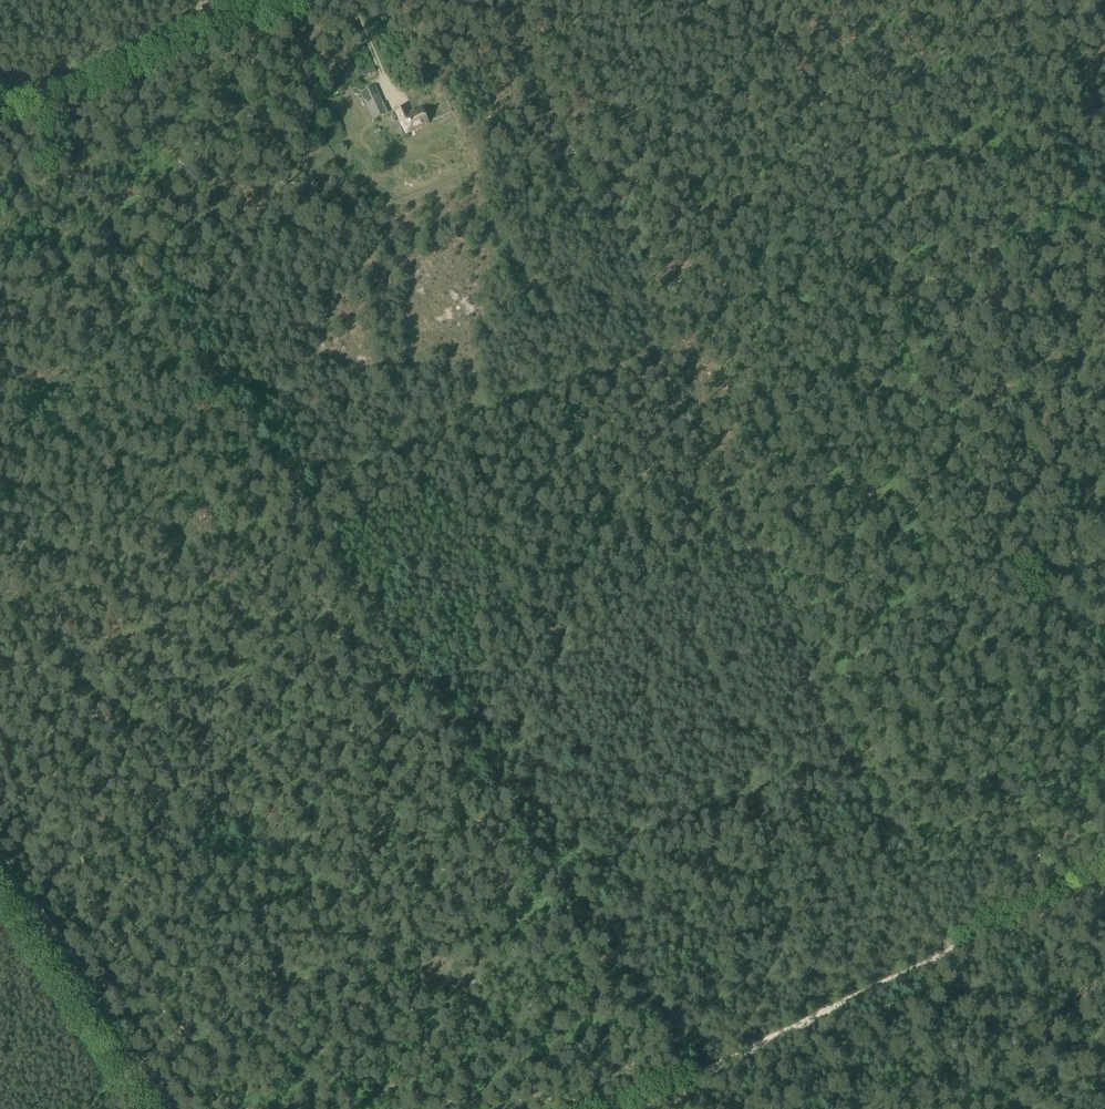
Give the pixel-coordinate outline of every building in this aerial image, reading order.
[(374,120),(386,114),(373,88),(361,94),(374,120)] [(406,133),(427,123),(421,110),(408,116),(404,108),(396,111),(406,133)] [(760,1031),(746,1041),(751,1049),(765,1039),(760,1031)] [(716,1053),(710,1058),(715,1064),(721,1060),(716,1053)] [(703,1063),(687,1068),(689,1076),(705,1071),(703,1063)]
